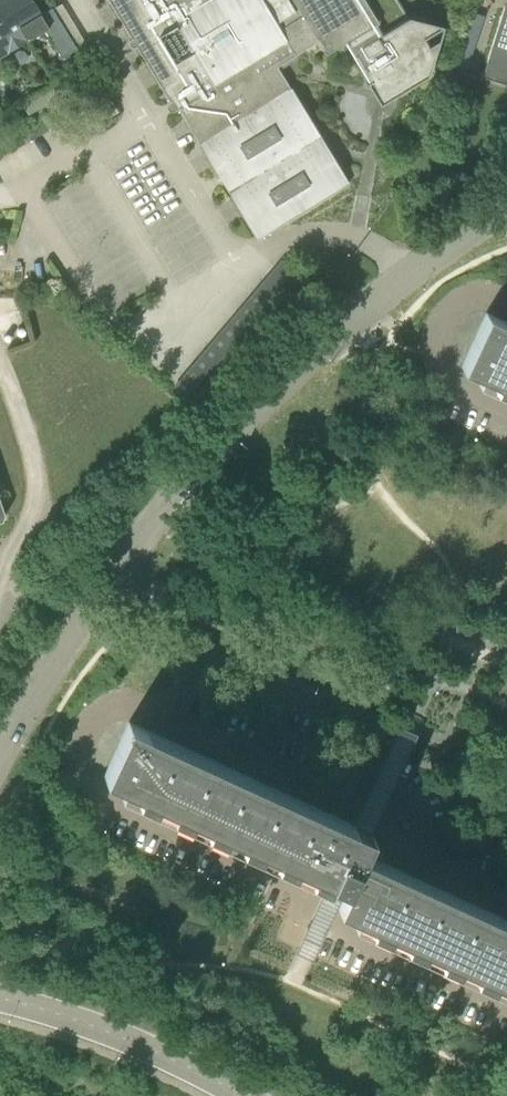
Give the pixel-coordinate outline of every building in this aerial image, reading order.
[(76,49),(78,48),(52,8),(41,14),(32,0),(0,0),(0,15),(18,44),(26,39),(28,41),(47,30),(63,56),(76,49)] [(131,37),(131,38),(132,39),(133,41),(135,42),(136,43),(138,43),(173,105),(177,103),(255,234),(347,180),(291,86),(292,85),(292,84),(293,83),(293,81),(292,79),(291,78),(291,77),(289,77),(287,77),(285,77),(277,63),(318,39),(325,52),(345,41),(382,104),(429,76),(444,27),(407,18),(396,0),(113,0),(132,34),(132,35),(131,36),(131,37)] [(484,77),(506,84),(506,5),(484,77)] [(482,15),(471,12),(455,63),(465,66),(482,15)] [(8,50),(18,44),(0,15),(0,54),(8,50)] [(174,387),(178,390),(195,405),(304,278),(283,260),(174,387)] [(487,312),(461,366),(506,387),(506,321),(487,312)] [(104,775),(347,887),(338,907),(506,985),(506,919),(364,853),(373,833),(354,824),(129,721),(104,775)]
